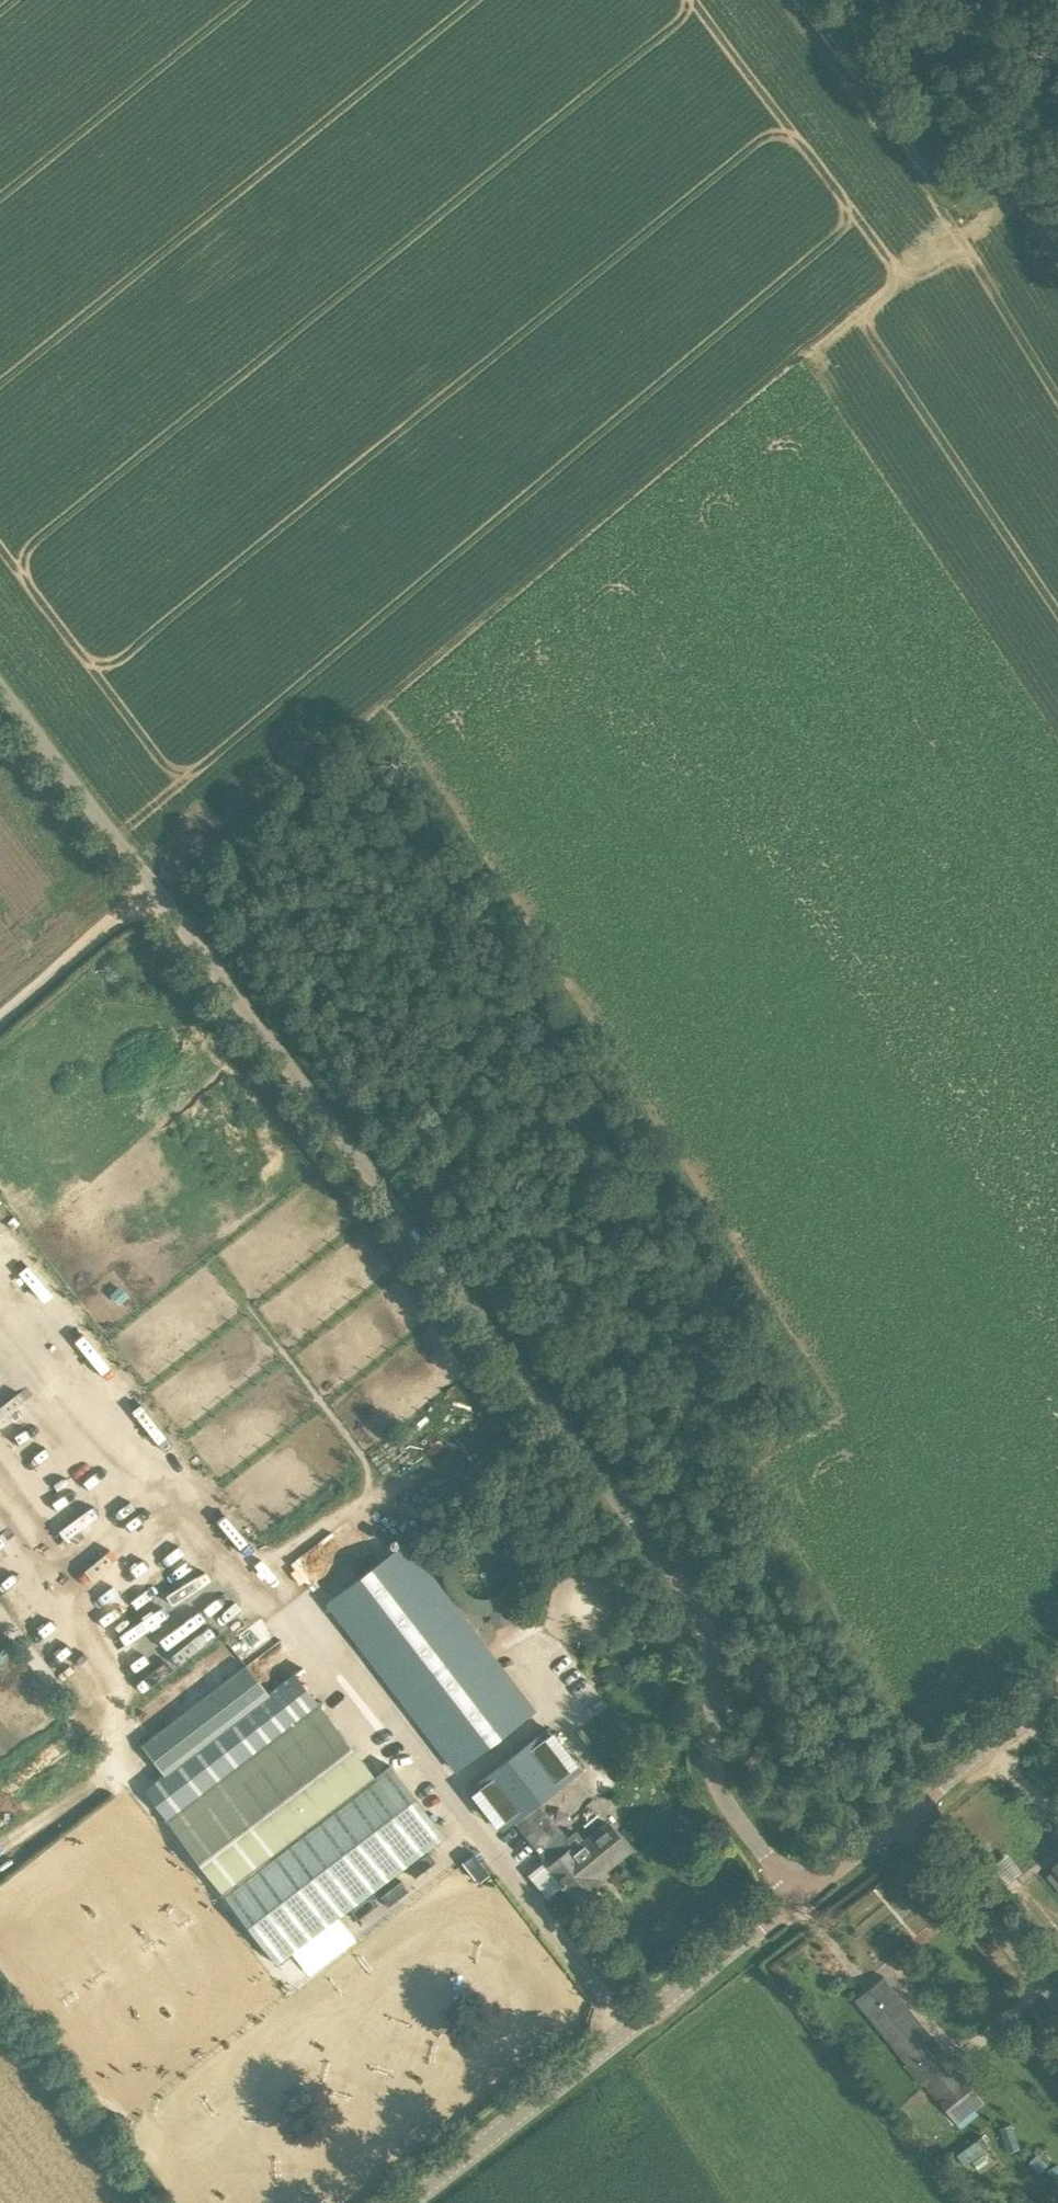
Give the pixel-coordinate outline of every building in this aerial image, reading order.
[(328,1602),(457,1770),(534,1712),(405,1543),(328,1602)] [(166,1772),(272,1691),(249,1662),(144,1743),(166,1772)] [(165,1818),(277,1964),(287,1956),(298,1948),(309,1939),(339,1917),(352,1907),(445,1836),(391,1766),(376,1777),(318,1700),(165,1818)] [(536,1804),(580,1770),(576,1766),(579,1764),(553,1732),(551,1733),(548,1728),(470,1788),(474,1793),(472,1794),(497,1827),(499,1825),(503,1830),(514,1821),(536,1804)] [(548,1898),(562,1887),(564,1889),(567,1887),(579,1901),(601,1882),(598,1875),(614,1862),(631,1848),(620,1835),(610,1822),(586,1841),(574,1851),(565,1840),(536,1804),(514,1821),(550,1865),(532,1879),(548,1898)] [(914,1934),(932,1917),(890,1872),(846,1913),(875,1945),(887,1934),(880,1926),(872,1933),(866,1926),(877,1916),(887,1927),(898,1917),(914,1934)] [(961,2086),(931,2050),(938,2045),(888,1984),(882,1977),(874,1984),(855,1999),(956,2123),(984,2101),(967,2081),(961,2086)] [(956,2154),(964,2166),(991,2146),(982,2135),(956,2154)]
